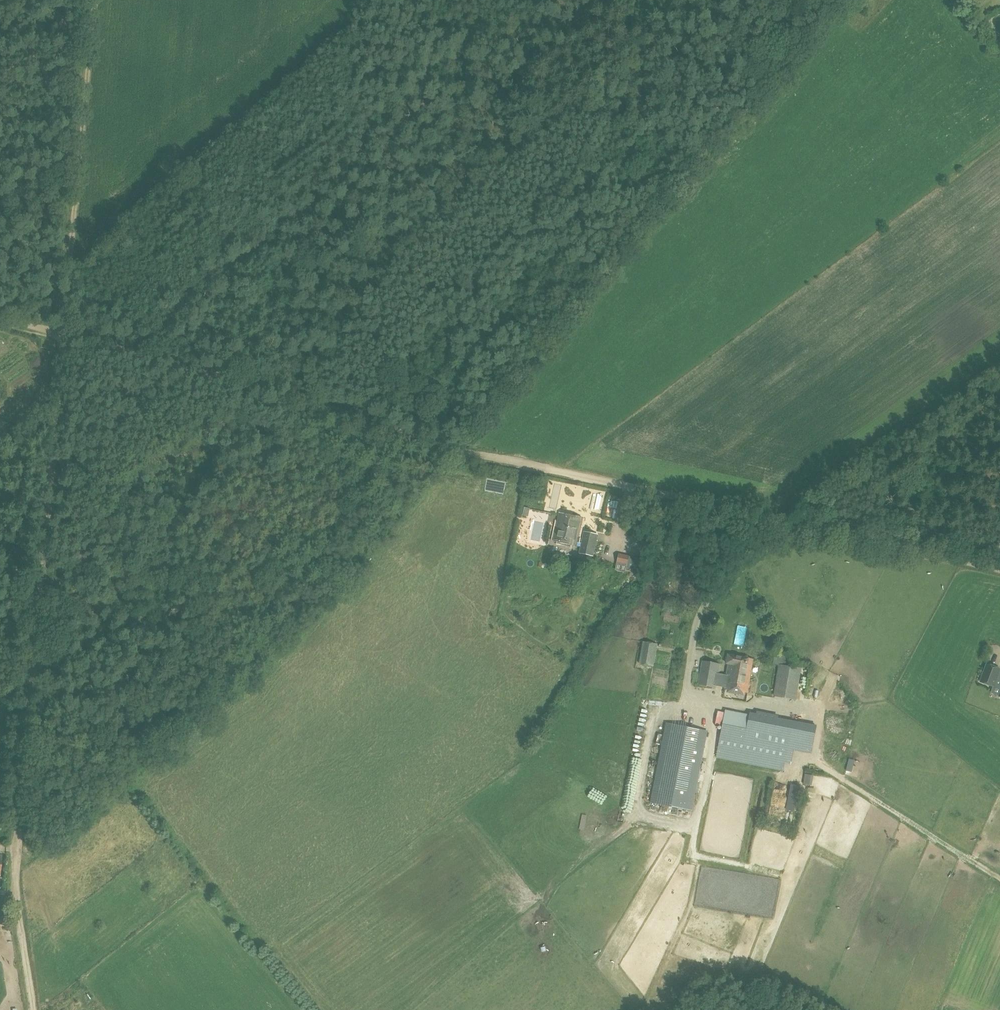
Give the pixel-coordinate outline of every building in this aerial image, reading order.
[(859,13),(867,5),(861,0),(849,0),(843,7),(848,11),(851,7),(859,13)] [(580,553),(594,556),(598,534),(584,531),(583,538),(578,537),(583,517),(560,512),(554,540),(577,545),(578,542),(582,543),(580,553)] [(627,567),(641,570),(644,558),(630,555),(619,553),(617,562),(627,565),(627,567)] [(656,644),(645,642),(641,664),(652,666),(656,644)] [(727,676),(750,680),(753,658),(728,654),(727,663),(729,663),(727,676)] [(701,671),(718,674),(720,663),(702,660),(701,671)] [(999,670),(999,669),(999,668),(987,663),(981,681),(994,686),(994,685),(999,687),(999,670)] [(796,700),(802,668),(780,664),(774,696),(796,700)] [(701,671),(698,684),(716,687),(717,682),(726,684),(725,689),(748,693),(750,680),(727,676),(718,674),(701,671)] [(725,711),(717,757),(784,771),(790,742),(746,733),(749,715),(725,711)] [(650,802),(692,811),(708,730),(666,722),(650,802)]
